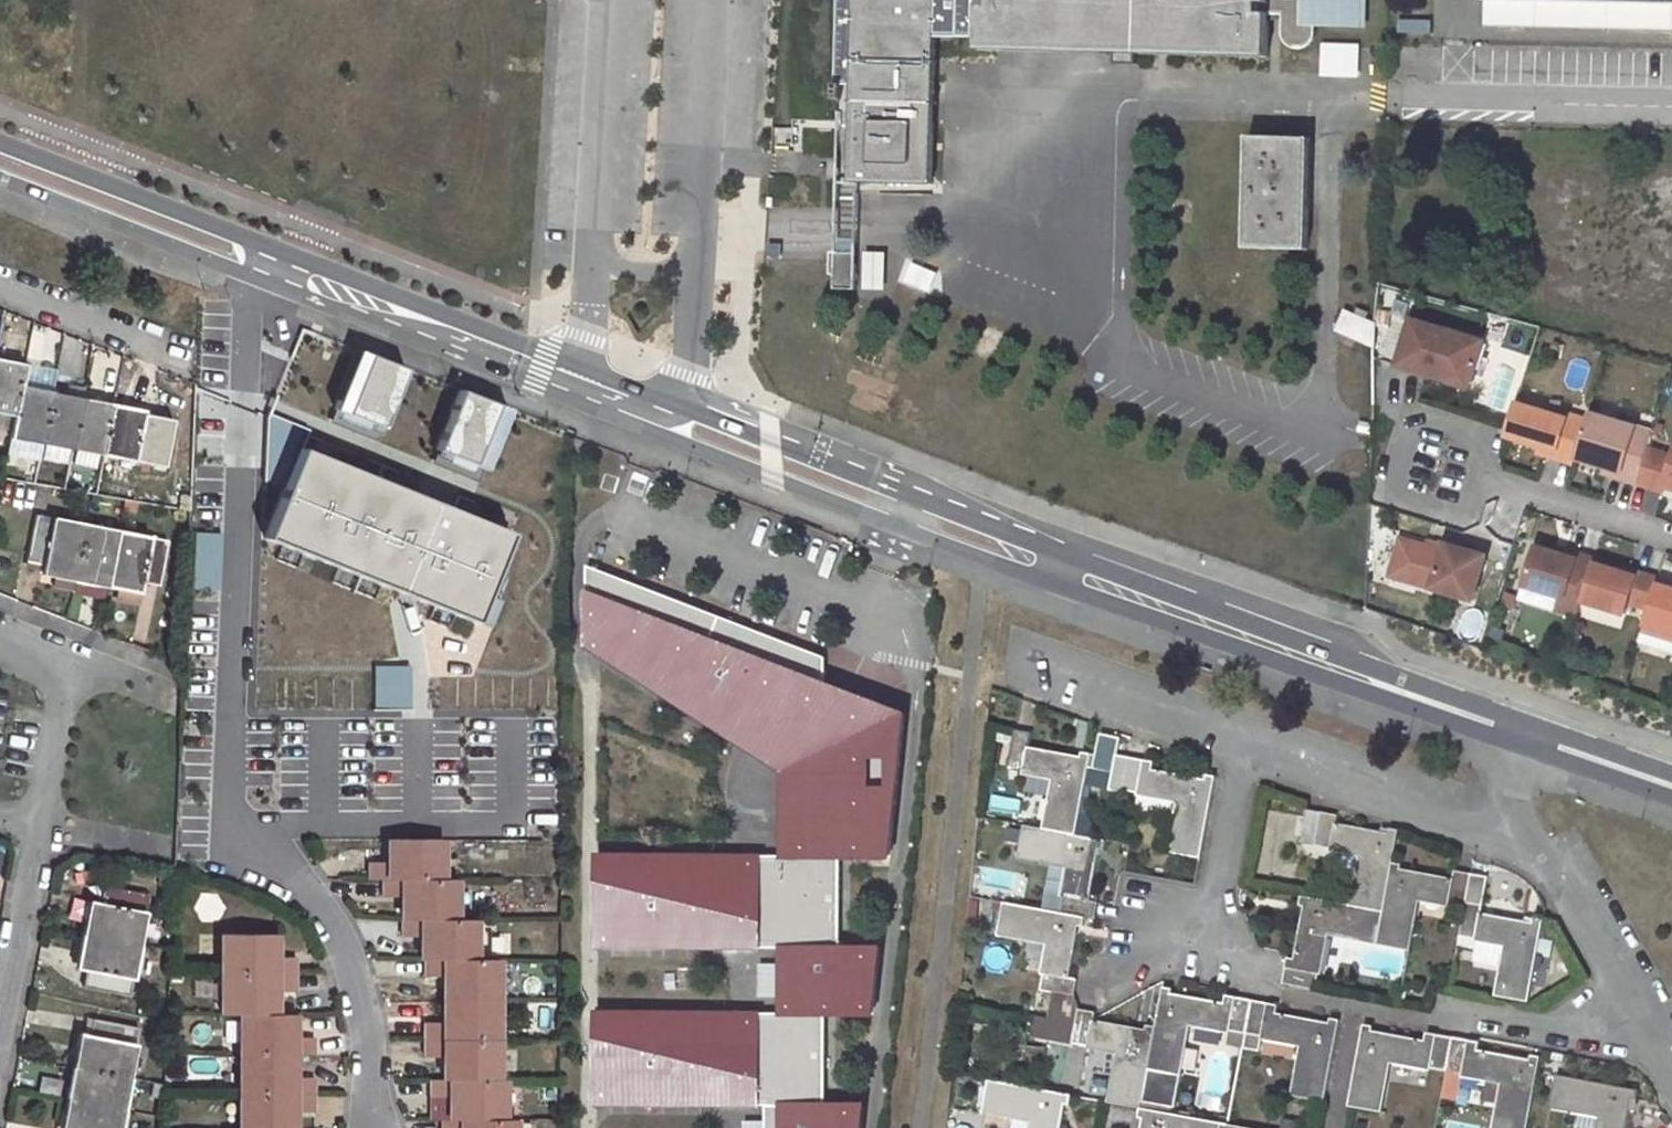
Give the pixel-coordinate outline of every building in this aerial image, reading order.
[(841,79),(852,79),(853,0),(843,0),(841,79)] [(936,33),(977,33),(978,0),(853,0),(852,79),(850,183),(933,184),(936,33)] [(977,33),(977,50),(1063,52),(1064,0),(978,0),(977,33)] [(1267,57),(1269,21),(1269,14),(1283,15),(1282,21),(1282,32),(1283,38),(1286,43),(1290,48),(1298,50),(1303,49),(1308,47),(1311,44),(1313,40),(1315,36),(1316,16),(1321,17),(1321,20),(1361,21),(1362,0),(1064,0),(1063,52),(1098,53),(1098,49),(1116,50),(1115,64),(1136,64),(1137,54),(1267,57)] [(1671,29),(1671,0),(1487,0),(1486,24),(1671,29)] [(1323,43),(1323,77),(1362,78),(1362,44),(1323,43)] [(1308,209),(1279,208),(1280,137),(1247,135),(1245,248),(1307,250),(1308,209)] [(1280,137),(1279,208),(1308,209),(1310,137),(1280,137)] [(865,252),(865,291),(888,291),(888,252),(865,252)] [(851,254),(832,254),(831,276),(836,276),(836,290),(858,291),(858,265),(851,264),(851,254)] [(1378,324),(1366,319),(1370,312),(1358,308),(1355,315),(1346,311),(1339,329),(1376,346),(1378,324)] [(1411,326),(1399,366),(1432,376),(1434,370),(1448,374),(1474,382),(1486,341),(1445,329),(1443,335),(1411,326)] [(14,416),(20,386),(24,365),(0,360),(0,413),(14,416)] [(1434,370),(1432,376),(1447,380),(1448,374),(1434,370)] [(20,386),(14,416),(10,437),(42,443),(52,392),(20,386)] [(52,392),(42,443),(39,459),(65,464),(68,448),(72,449),(81,398),(52,392)] [(81,398),(72,449),(103,455),(112,404),(81,398)] [(112,404),(103,455),(153,464),(161,418),(144,414),(144,411),(112,404)] [(1567,419),(1519,404),(1511,429),(1509,437),(1542,446),(1557,451),(1555,457),(1574,464),(1576,458),(1588,420),(1569,415),(1567,419)] [(1588,420),(1576,458),(1604,467),(1623,472),(1621,478),(1638,484),(1648,450),(1653,433),(1590,414),(1588,420)] [(1557,451),(1542,446),(1540,453),(1555,457),(1557,451)] [(298,450),(264,538),(490,628),(500,602),(484,595),(508,535),(298,450)] [(1648,450),(1638,484),(1665,492),(1668,484),(1671,485),(1671,457),(1648,450)] [(1602,472),(1621,478),(1623,472),(1604,467),(1602,472)] [(35,515),(25,562),(43,564),(41,573),(53,576),(55,569),(75,573),(85,524),(35,515)] [(85,524),(75,573),(95,578),(93,584),(106,587),(117,531),(85,524)] [(117,531),(106,587),(118,590),(117,597),(138,602),(141,583),(158,586),(168,540),(117,531)] [(1430,544),(1404,536),(1393,573),(1475,599),(1489,555),(1448,542),(1447,544),(1445,549),(1430,544)] [(1447,544),(1432,539),(1430,544),(1445,549),(1447,544)] [(1558,610),(1578,616),(1583,600),(1595,563),(1596,559),(1576,552),(1574,558),(1561,553),(1538,546),(1525,585),(1562,597),(1558,610)] [(1561,553),(1574,558),(1576,552),(1563,548),(1561,553)] [(1595,563),(1583,600),(1626,614),(1629,602),(1649,608),(1657,584),(1658,578),(1638,572),(1636,576),(1622,571),(1595,563)] [(866,1106),(828,1106),(828,1015),(876,1015),(883,948),(842,948),(844,857),(893,857),(908,713),(870,731),(864,718),(862,716),(867,708),(849,696),(846,698),(842,695),(841,694),(838,693),(830,688),(828,688),(829,658),(588,567),(588,640),(785,766),(825,792),(825,857),(784,856),(600,856),(599,948),(783,949),(783,1014),(599,1013),(599,1105),(768,1106),(768,1127),(863,1127),(866,1106)] [(1622,571),(1636,576),(1638,572),(1623,567),(1622,571)] [(55,569),(53,576),(74,581),(75,573),(55,569)] [(75,573),(74,581),(93,584),(95,578),(75,573)] [(74,583),(72,592),(111,600),(113,591),(74,583)] [(1639,641),(1671,651),(1671,588),(1657,584),(1649,608),(1639,641)] [(277,703),(351,703),(351,670),(322,670),(277,670),(277,703)] [(1016,730),(1008,769),(1056,777),(1047,829),(1078,835),(1092,753),(1084,752),(1082,757),(1031,746),(1033,732),(1016,730)] [(1182,801),(1173,853),(1203,858),(1216,777),(1207,774),(1206,780),(1154,770),(1155,763),(1118,755),(1120,739),(1101,735),(1096,766),(1115,769),(1112,791),(1123,793),(1123,790),(1182,801)] [(825,792),(785,766),(784,856),(825,857),(825,792)] [(1016,818),(1020,801),(993,795),(989,811),(1016,818)] [(1309,809),(1302,843),(1364,854),(1354,906),(1385,912),(1394,863),(1400,830),(1391,828),(1390,834),(1338,824),(1340,815),(1309,809)] [(1091,901),(1100,850),(1105,851),(1107,840),(1078,835),(1047,829),(1026,825),(1020,856),(1071,866),(1066,897),(1049,894),(1047,910),(1087,918),(1096,920),(1100,902),(1091,901)] [(441,839),(387,838),(387,861),(368,861),(368,878),(381,878),(442,879),(441,839)] [(1379,942),(1379,945),(1408,950),(1418,899),(1467,909),(1473,874),(1457,871),(1455,879),(1402,869),(1403,865),(1394,863),(1385,912),(1379,942)] [(1535,924),(1483,914),(1490,878),(1473,874),(1467,909),(1462,937),(1510,946),(1501,996),(1530,1002),(1545,919),(1536,918),(1535,924)] [(381,878),(381,897),(401,897),(402,918),(456,919),(456,879),(442,879),(381,878)] [(85,921),(82,934),(138,944),(148,895),(103,887),(100,902),(95,902),(91,923),(85,921)] [(1289,958),(1284,984),(1317,990),(1328,933),(1379,942),(1385,912),(1354,906),(1302,896),(1300,905),(1306,906),(1296,959),(1289,958)] [(1078,980),(1071,979),(1080,926),(1085,926),(1087,918),(1047,910),(1005,903),(1000,933),(1051,942),(1043,992),(1075,997),(1078,980)] [(456,919),(402,918),(402,935),(420,935),(421,959),(423,959),(475,959),(475,919),(456,919)] [(294,956),(275,955),(275,933),(220,934),(220,974),(295,974),(294,956)] [(86,969),(83,987),(128,995),(138,944),(82,934),(79,948),(86,950),(82,968),(86,969)] [(475,959),(423,959),(424,976),(444,976),(443,999),(498,999),(498,959),(475,959)] [(759,964),(760,999),(780,999),(780,964),(759,964)] [(275,1014),(274,992),(295,992),(295,974),(220,974),(220,1014),(239,1014),(275,1014)] [(1157,1027),(1143,1102),(1172,1107),(1189,1023),(1247,1034),(1253,1000),(1227,995),(1225,1003),(1173,994),(1173,989),(1164,987),(1157,1027)] [(498,999),(443,999),(444,1021),(423,1021),(424,1040),(498,1040),(498,999)] [(1253,1000),(1247,1034),(1304,1045),(1296,1096),(1326,1102),(1341,1020),(1331,1019),(1330,1023),(1278,1013),(1279,1005),(1253,1000)] [(1036,1017),(1032,1035),(1120,1052),(1112,1104),(1141,1109),(1143,1102),(1157,1027),(1147,1026),(1146,1030),(1096,1020),(1097,1012),(1079,1008),(1076,1024),(1036,1017)] [(275,1014),(239,1014),(239,1054),(295,1054),(313,1054),(313,1037),(294,1036),(295,1014),(275,1014)] [(82,1048),(78,1068),(129,1078),(139,1027),(93,1019),(89,1036),(78,1034),(76,1046),(82,1048)] [(1365,1023),(1350,1106),(1381,1112),(1390,1059),(1447,1070),(1454,1037),(1428,1032),(1427,1041),(1374,1031),(1375,1025),(1365,1023)] [(1478,1051),(1480,1042),(1454,1037),(1447,1070),(1443,1099),(1459,1101),(1464,1073),(1505,1080),(1497,1127),(1529,1127),(1541,1057),(1532,1055),(1531,1061),(1478,1051)] [(498,1040),(424,1040),(424,1056),(442,1056),(443,1080),(498,1080),(498,1040)] [(76,1046),(71,1067),(78,1068),(82,1048),(76,1046)] [(295,1054),(239,1054),(239,1094),(313,1094),(313,1077),(295,1077),(295,1054)] [(71,1067),(67,1087),(74,1089),(78,1068),(71,1067)] [(67,1087),(64,1099),(122,1111),(129,1078),(78,1068),(74,1089),(67,1087)] [(1102,1096),(1104,1073),(1084,1072),(1082,1094),(1102,1096)] [(1633,1099),(1638,1099),(1640,1090),(1558,1075),(1552,1105),(1604,1115),(1602,1127),(1627,1127),(1633,1099)] [(443,1080),(430,1080),(430,1097),(449,1098),(449,1120),(504,1120),(504,1080),(498,1080),(443,1080)] [(1013,1127),(1061,1127),(1064,1105),(1069,1106),(1071,1096),(991,1081),(986,1111),(1015,1116),(1013,1127)] [(152,1083),(149,1097),(164,1099),(165,1085),(152,1083)] [(239,1094),(239,1127),(294,1127),(295,1111),(313,1110),(313,1094),(239,1094)] [(122,1111),(64,1099),(62,1111),(69,1113),(65,1127),(119,1127),(122,1111)] [(1222,1124),(1141,1109),(1140,1119),(1145,1120),(1143,1127),(1222,1127),(1222,1124)] [(439,1120),(439,1127),(515,1127),(515,1120),(504,1120),(449,1120),(439,1120)]
